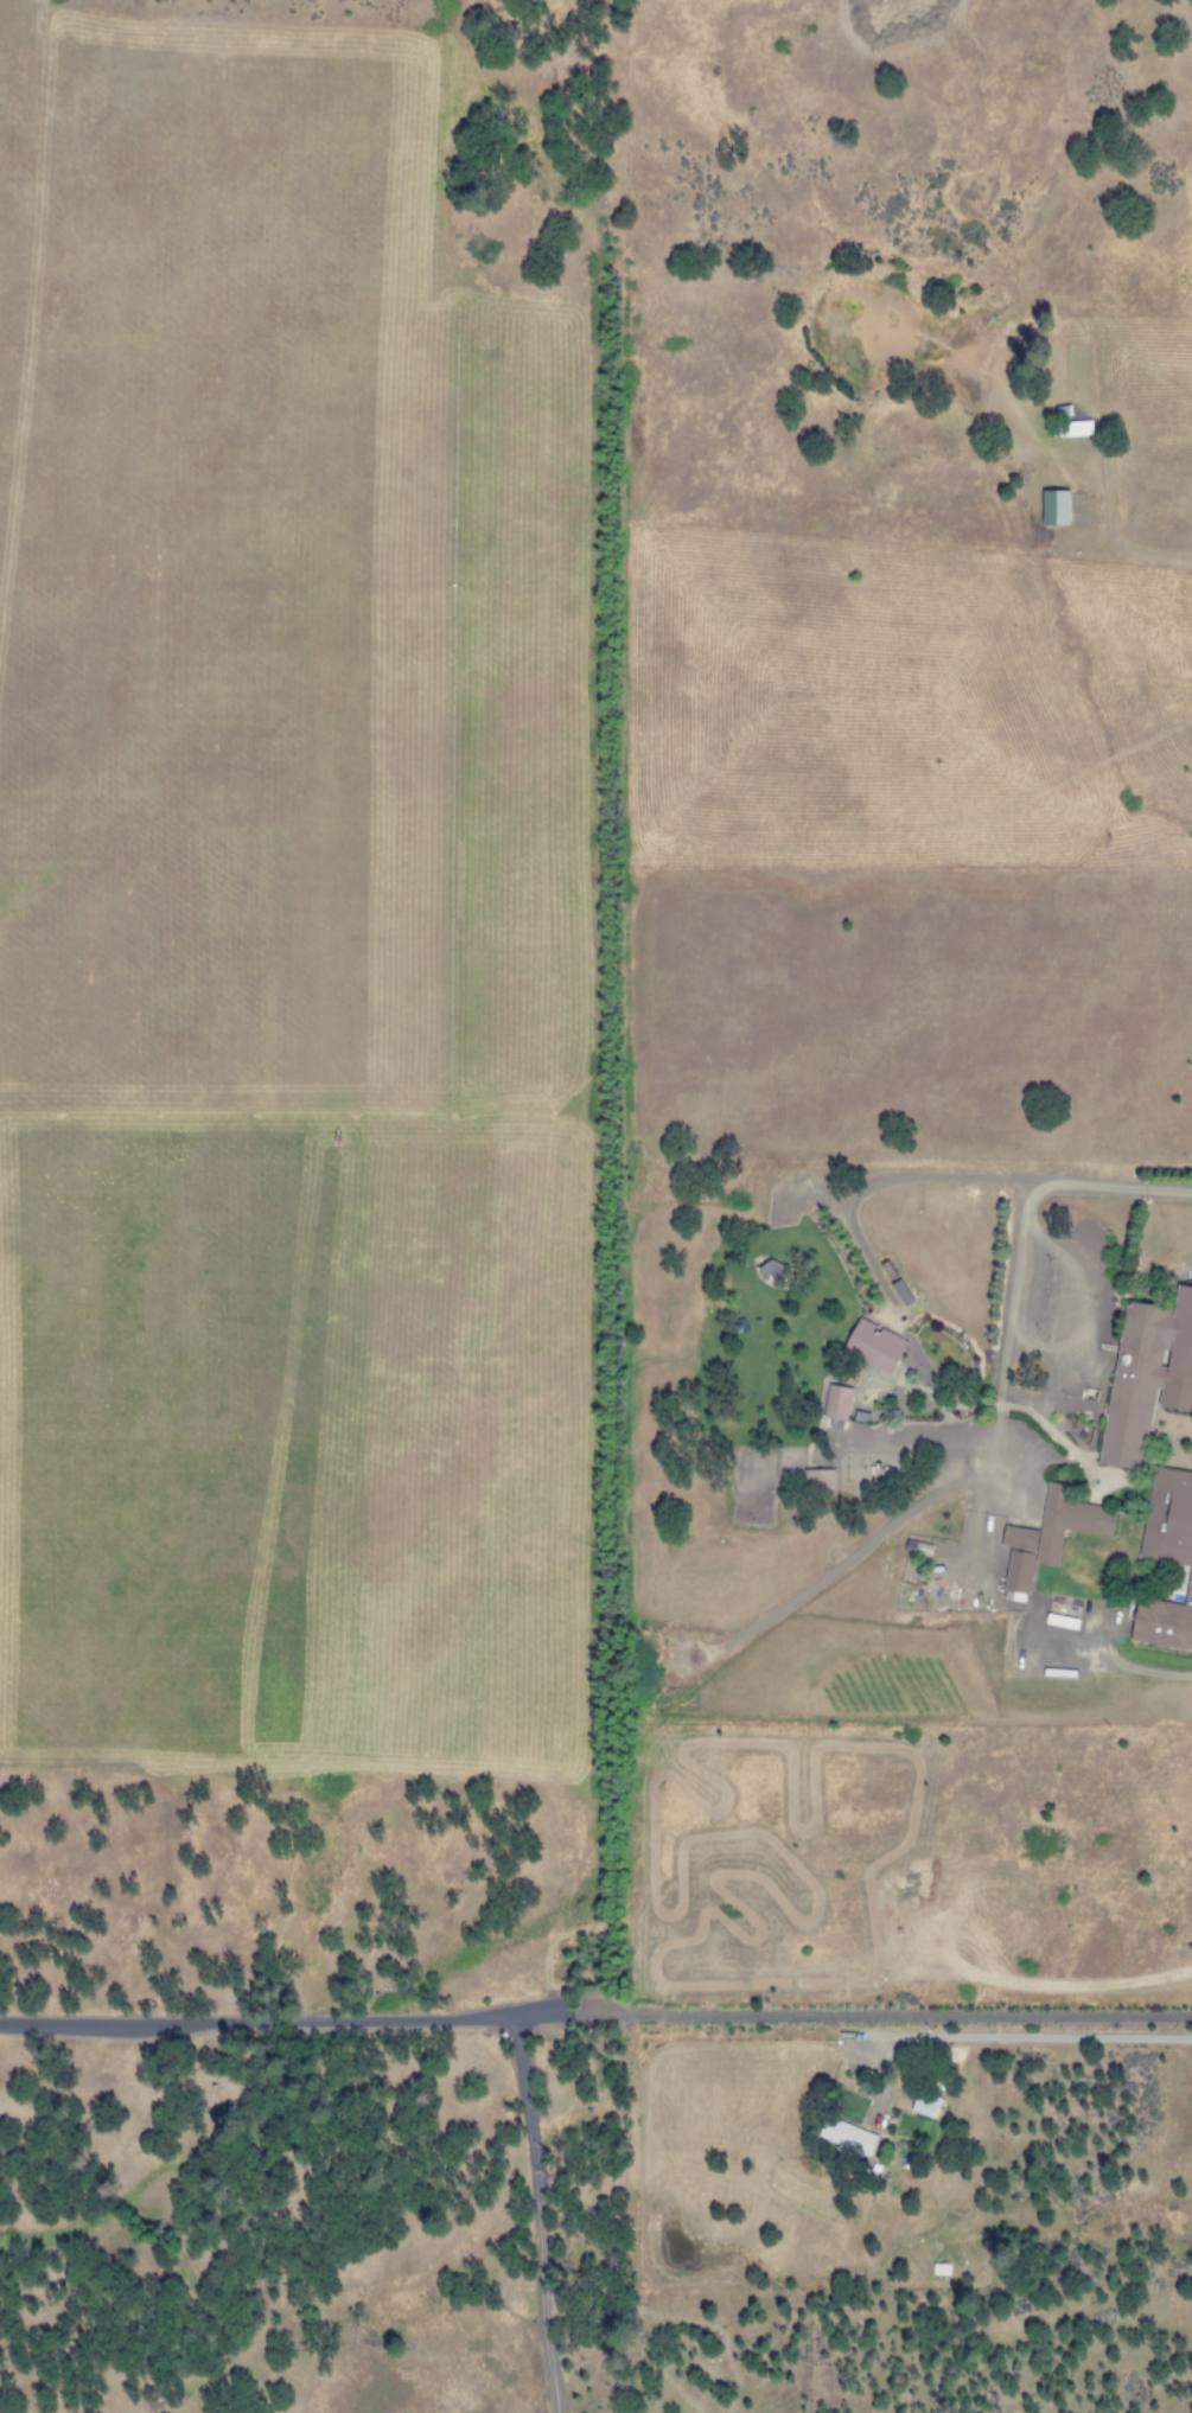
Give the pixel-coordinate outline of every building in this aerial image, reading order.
[(1065,437),(1091,436),(1090,421),(1064,422),(1065,437)] [(1041,526),(1068,526),(1067,491),(1041,491),(1041,526)] [(1177,1285),(1191,1288),(1191,1414),(1155,1409),(1159,1386),(1150,1385),(1139,1469),(1098,1463),(1122,1298),(1173,1306),(1177,1285)] [(892,1373),(906,1340),(876,1327),(877,1326),(856,1317),(842,1351),(892,1373)] [(822,1418),(846,1422),(852,1389),(827,1384),(822,1418)] [(1153,1466),(1136,1556),(1188,1565),(1181,1602),(1140,1595),(1132,1639),(1191,1650),(1191,1473),(1153,1466)] [(834,1470),(805,1470),(805,1487),(834,1488),(834,1470)] [(1040,1530),(1003,1525),(1000,1544),(1010,1546),(1003,1591),(1028,1595),(1033,1563),(1058,1566),(1064,1529),(1111,1536),(1114,1508),(1074,1503),(1077,1487),(1046,1483),(1040,1530)] [(942,2099),(915,2091),(910,2111),(937,2119),(942,2099)] [(815,2137),(868,2157),(877,2134),(824,2114),(815,2137)]
